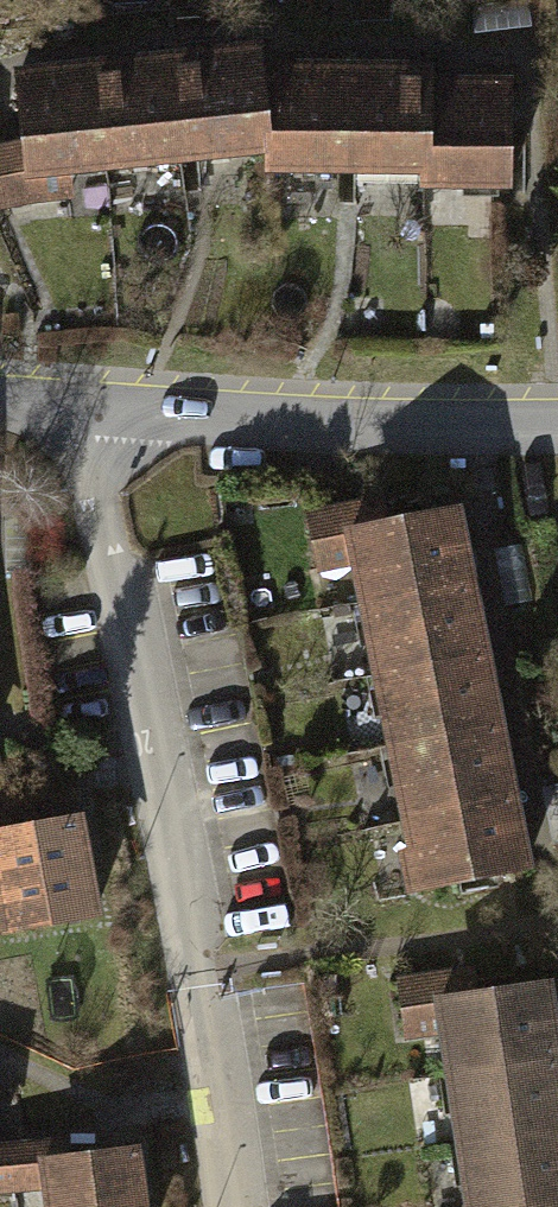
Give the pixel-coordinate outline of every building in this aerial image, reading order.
[(161,63),(172,165),(258,155),(254,72),(253,53),(161,63)] [(172,165),(161,63),(82,72),(93,174),(172,165)] [(417,177),(419,86),(420,68),(338,69),(339,178),(417,177)] [(339,178),(338,69),(254,72),(258,155),(257,178),(339,178)] [(82,72),(6,81),(11,150),(0,151),(0,213),(61,205),(59,179),(93,174),(82,72)] [(419,86),(417,177),(417,198),(504,199),(506,87),(419,86)] [(344,565),(336,526),(381,518),(376,493),(319,504),(302,508),(315,571),(344,565)] [(344,565),(350,599),(471,576),(456,503),(381,518),(336,526),(344,565)] [(350,599),(365,672),(485,648),(471,576),(350,599)] [(365,672),(379,745),(499,721),(485,648),(365,672)] [(379,745),(393,817),(514,794),(499,721),(379,745)] [(393,817),(407,890),(528,867),(514,794),(393,817)] [(71,825),(0,837),(0,944),(89,929),(71,825)] [(427,1042),(421,1003),(466,996),(462,971),(388,982),(398,1046),(427,1042)] [(427,1042),(432,1076),(553,1057),(542,984),(466,996),(421,1003),(427,1042)] [(443,1149),(557,1132),(557,1089),(553,1057),(432,1076),(443,1149)] [(452,1206),(556,1206),(557,1206),(557,1132),(443,1149),(452,1206)] [(55,1163),(54,1145),(0,1149),(0,1204),(34,1201),(31,1165),(55,1163)] [(34,1201),(34,1206),(142,1206),(138,1156),(55,1163),(31,1165),(34,1201)]
